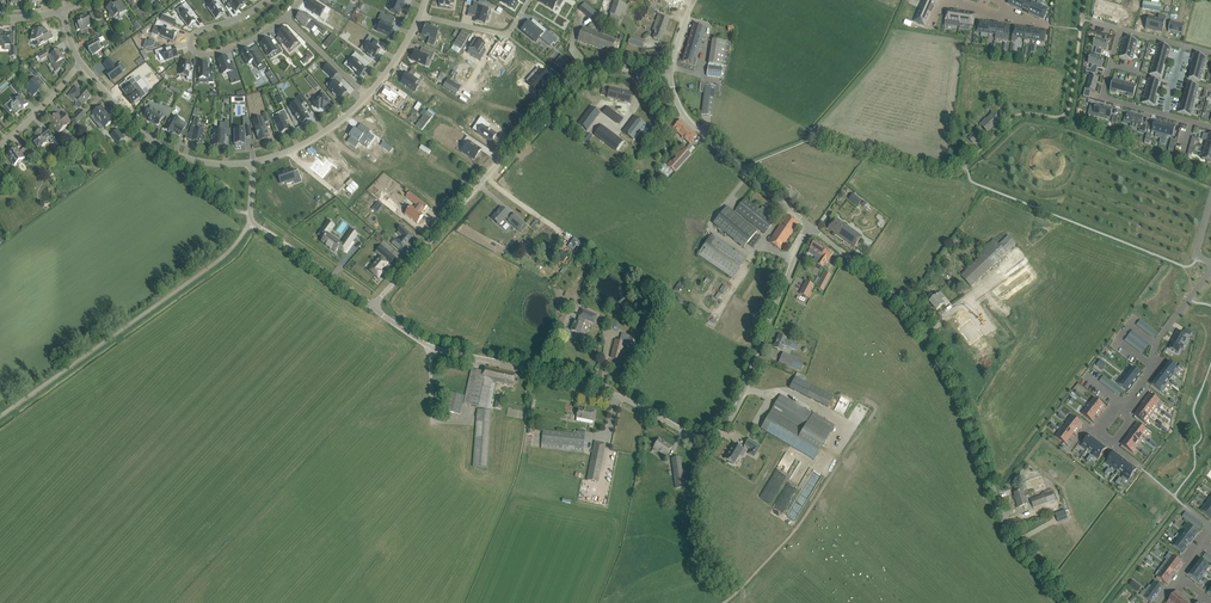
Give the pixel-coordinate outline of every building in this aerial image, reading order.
[(209,8),(217,19),(221,16),(222,15),(223,14),(222,12),(218,7),(222,5),(218,0),(213,0),(215,3),(209,8)] [(227,5),(230,8),(232,6),(236,11),(244,5),(240,0),(228,0),(227,0),(230,3),(227,5)] [(390,10),(399,15),(401,10),(403,6),(405,1),(402,0),(394,0),(390,10)] [(504,3),(513,8),(518,0),(505,0),(504,3)] [(540,2),(553,10),(556,5),(560,7),(564,0),(541,0),(540,2)] [(920,8),(931,13),(931,12),(933,6),(934,7),(936,3),(937,0),(924,0),(920,8)] [(1010,5),(1019,9),(1022,0),(1012,0),(1010,5)] [(1019,9),(1022,10),(1022,9),(1026,11),(1030,0),(1029,0),(1022,0),(1019,9)] [(1030,0),(1026,11),(1029,12),(1028,13),(1032,14),(1037,3),(1030,0)] [(1092,9),(1117,15),(1118,10),(1110,8),(1111,3),(1102,1),(1102,0),(1101,0),(1094,0),(1092,9)] [(124,7),(121,2),(119,1),(113,6),(112,5),(106,9),(110,13),(110,14),(109,15),(109,16),(109,17),(110,18),(111,18),(112,17),(113,17),(114,18),(118,14),(120,16),(127,10),(124,7)] [(313,1),(308,9),(320,17),(325,8),(313,1)] [(619,17),(624,4),(615,1),(610,14),(619,17)] [(470,7),(468,15),(476,17),(475,22),(485,24),(486,20),(488,21),(489,16),(487,15),(488,9),(478,7),(479,3),(474,2),(473,7),(470,7)] [(597,23),(602,17),(584,2),(579,9),(597,23)] [(1144,2),(1143,9),(1160,12),(1161,5),(1144,2)] [(185,10),(179,14),(181,17),(180,17),(184,23),(185,22),(189,27),(193,24),(193,23),(194,22),(195,21),(194,19),(197,17),(186,3),(182,6),(185,10)] [(1037,3),(1032,14),(1040,18),(1043,13),(1046,14),(1048,9),(1037,3)] [(920,8),(914,21),(920,24),(925,26),(927,23),(931,13),(920,8)] [(661,9),(655,24),(666,27),(672,13),(661,9)] [(946,15),(944,26),(945,26),(945,25),(959,27),(961,11),(961,12),(954,11),(954,10),(950,10),(947,9),(946,15)] [(961,11),(959,27),(959,28),(969,29),(970,25),(973,25),(974,19),(975,13),(972,13),(961,11)] [(301,13),(297,18),(301,22),(301,23),(306,27),(306,26),(312,30),(315,26),(324,33),(323,34),(324,34),(327,30),(306,13),(304,16),(301,13)] [(379,26),(377,31),(390,37),(392,34),(394,30),(393,30),(394,29),(392,27),(386,25),(390,17),(381,13),(379,18),(382,20),(379,26)] [(490,14),(489,24),(504,26),(505,22),(497,21),(498,15),(490,14)] [(78,18),(80,23),(76,25),(77,31),(80,30),(82,33),(81,30),(91,25),(90,22),(93,21),(93,22),(97,20),(97,19),(96,19),(97,20),(93,21),(91,16),(86,18),(85,15),(78,18)] [(162,15),(161,19),(170,23),(171,19),(162,15)] [(1149,16),(1145,29),(1161,33),(1166,17),(1159,15),(1158,19),(1149,16)] [(977,25),(976,32),(981,32),(981,37),(988,38),(988,33),(989,33),(991,22),(981,20),(981,25),(977,25)] [(1171,20),(1168,32),(1169,30),(1182,34),(1182,35),(1185,23),(1184,25),(1171,21),(1172,20),(1171,20)] [(157,21),(156,25),(162,27),(159,35),(162,36),(162,37),(168,40),(169,39),(174,41),(176,36),(175,36),(176,35),(176,33),(174,32),(170,30),(171,26),(157,21)] [(991,22),(989,33),(996,34),(995,38),(998,24),(994,23),(994,22),(991,22)] [(526,25),(522,30),(533,40),(537,35),(540,38),(540,37),(551,46),(553,44),(555,45),(559,40),(538,23),(535,27),(530,23),(529,25),(527,24),(526,25)] [(655,23),(650,37),(662,41),(666,27),(655,24),(655,23)] [(998,24),(995,38),(1008,40),(1009,31),(1006,30),(1007,24),(1001,23),(1001,24),(998,24)] [(424,30),(422,34),(429,37),(426,43),(433,46),(439,34),(437,34),(439,30),(434,27),(434,26),(431,25),(430,26),(426,24),(425,28),(424,28),(424,30)] [(694,24),(689,41),(700,45),(705,28),(700,26),(694,24)] [(1202,41),(1210,43),(1210,40),(1210,25),(1207,24),(1202,41)] [(1013,31),(1011,42),(1015,42),(1016,38),(1025,39),(1027,27),(1017,26),(1017,32),(1013,31)] [(1032,40),(1034,29),(1030,28),(1027,27),(1025,39),(1032,40)] [(286,28),(278,35),(279,36),(284,42),(288,47),(296,40),(286,28)] [(616,41),(596,33),(583,28),(580,35),(578,40),(611,53),(613,48),(616,41)] [(39,46),(48,41),(53,38),(51,33),(48,35),(46,30),(41,29),(40,30),(34,29),(31,40),(37,42),(39,46)] [(1034,29),(1032,40),(1045,42),(1045,36),(1042,36),(1043,29),(1037,29),(1034,29)] [(462,30),(453,45),(461,50),(470,35),(462,30)] [(13,39),(13,33),(4,33),(4,32),(0,32),(0,46),(4,46),(4,44),(13,44),(13,39)] [(92,42),(87,45),(90,49),(89,50),(88,50),(88,51),(88,52),(89,52),(89,53),(90,53),(91,52),(94,55),(105,47),(102,43),(101,43),(99,39),(100,38),(98,34),(95,36),(90,39),(92,42)] [(369,44),(365,50),(369,53),(368,55),(371,57),(372,55),(376,58),(379,53),(378,53),(380,49),(376,46),(379,42),(370,36),(366,42),(369,44)] [(643,48),(646,41),(630,36),(628,43),(643,48)] [(1125,45),(1136,48),(1138,41),(1125,37),(1123,44),(1125,45)] [(1095,38),(1093,46),(1097,47),(1095,54),(1101,56),(1103,49),(1107,50),(1109,42),(1095,38)] [(270,39),(261,44),(268,56),(276,51),(278,54),(279,53),(282,51),(277,44),(274,46),(272,42),(270,39)] [(467,53),(480,61),(486,51),(485,51),(482,49),(484,46),(485,45),(482,43),(476,39),(467,53)] [(727,66),(731,42),(713,40),(710,64),(722,66),(727,66)] [(683,59),(683,61),(691,64),(693,57),(696,58),(700,45),(689,41),(683,59)] [(498,45),(492,56),(496,59),(497,58),(505,62),(507,58),(508,58),(511,54),(510,54),(513,49),(505,44),(504,46),(502,48),(500,47),(498,45)] [(1171,48),(1158,44),(1158,45),(1156,50),(1170,54),(1171,48)] [(1125,45),(1123,51),(1134,54),(1136,48),(1125,45)] [(166,47),(155,51),(157,56),(163,53),(165,61),(179,56),(177,51),(176,52),(176,50),(175,48),(173,49),(167,51),(166,47)] [(416,50),(412,60),(425,66),(428,60),(431,61),(434,53),(422,48),(421,51),(420,53),(416,50)] [(66,60),(65,59),(65,58),(60,49),(50,55),(55,63),(53,65),(56,71),(54,74),(55,74),(66,60)] [(247,51),(241,54),(248,64),(252,61),(257,68),(258,68),(262,65),(260,62),(263,60),(259,52),(252,55),(250,52),(249,49),(247,51)] [(1169,57),(1170,54),(1156,50),(1155,56),(1166,59),(1166,57),(1169,57)] [(39,56),(41,60),(49,55),(47,51),(39,56)] [(309,51),(305,54),(307,56),(310,60),(314,56),(309,51)] [(1133,61),(1134,54),(1123,51),(1122,54),(1120,54),(1119,57),(1133,61)] [(355,60),(347,68),(353,74),(355,72),(360,77),(364,73),(363,72),(366,70),(364,68),(359,64),(364,59),(356,52),(352,57),(355,60)] [(1207,57),(1193,54),(1192,60),(1205,64),(1207,58),(1207,57)] [(562,55),(554,64),(558,67),(565,58),(562,55)] [(1087,68),(1086,72),(1096,75),(1098,66),(1102,67),(1104,59),(1090,55),(1088,63),(1092,65),(1091,69),(1087,68)] [(321,56),(307,68),(321,85),(324,82),(321,79),(324,76),(318,69),(326,62),(321,56)] [(1164,65),(1166,59),(1155,56),(1153,62),(1164,65)] [(227,57),(218,60),(220,67),(220,68),(220,69),(221,68),(223,74),(228,72),(229,72),(233,83),(241,80),(237,69),(236,69),(232,71),(229,64),(227,57)] [(110,60),(104,64),(108,69),(109,70),(106,73),(112,81),(123,72),(122,72),(117,65),(115,66),(110,60)] [(1203,70),(1205,64),(1192,60),(1191,63),(1193,64),(1192,67),(1203,70)] [(183,62),(180,75),(188,77),(187,80),(191,81),(193,73),(189,72),(190,68),(191,64),(189,64),(188,63),(183,62)] [(1163,71),(1164,65),(1153,62),(1151,68),(1163,71)] [(199,64),(199,79),(209,79),(209,83),(214,83),(214,70),(210,70),(208,70),(208,69),(208,64),(199,64)] [(329,65),(324,70),(333,79),(338,74),(329,65)] [(721,77),(722,68),(710,66),(708,76),(721,77)] [(38,73),(32,67),(30,69),(33,73),(33,72),(36,75),(38,73)] [(1202,76),(1203,70),(1192,67),(1191,73),(1202,76)] [(537,75),(529,84),(536,91),(541,86),(545,90),(550,83),(546,80),(549,77),(541,70),(541,71),(538,68),(534,72),(537,75)] [(1161,77),(1163,71),(1151,68),(1150,74),(1161,77)] [(408,73),(401,83),(415,92),(419,86),(416,85),(422,77),(415,73),(412,77),(408,73)] [(1200,81),(1202,76),(1191,73),(1189,78),(1189,79),(1200,82),(1200,81)] [(275,76),(270,79),(274,85),(279,82),(275,76)] [(310,76),(306,79),(312,85),(313,86),(314,85),(313,84),(315,82),(310,76)] [(1085,89),(1083,97),(1089,98),(1091,91),(1095,92),(1097,84),(1098,82),(1099,78),(1095,77),(1091,76),(1087,89),(1085,89)] [(38,80),(36,78),(26,87),(34,96),(44,87),(43,86),(45,84),(40,79),(38,80)] [(129,88),(123,92),(129,98),(128,99),(133,105),(146,95),(142,89),(137,93),(135,90),(131,86),(136,82),(133,78),(128,82),(127,80),(124,82),(129,88)] [(1116,93),(1116,91),(1119,80),(1113,78),(1110,92),(1116,93)] [(448,79),(443,86),(456,94),(460,87),(448,79)] [(1160,82),(1148,79),(1147,85),(1158,88),(1160,82)] [(1122,93),(1125,82),(1119,80),(1116,91),(1122,93)] [(336,82),(329,89),(333,92),(332,93),(335,96),(336,95),(340,99),(347,92),(343,88),(344,88),(343,87),(343,88),(341,86),(342,85),(341,85),(341,86),(336,82)] [(1128,94),(1131,83),(1125,82),(1122,93),(1128,94)] [(16,93),(17,93),(20,90),(14,83),(10,87),(16,93)] [(1133,98),(1137,85),(1131,83),(1128,94),(1127,97),(1133,98)] [(1199,86),(1199,87),(1199,86),(1188,83),(1188,84),(1186,89),(1197,92),(1199,86)] [(715,91),(715,86),(705,85),(704,92),(702,115),(712,116),(715,91)] [(1156,94),(1158,88),(1147,85),(1145,91),(1156,94)] [(76,87),(68,96),(73,100),(74,100),(75,99),(77,102),(82,106),(83,106),(87,101),(91,96),(86,92),(83,89),(81,91),(76,87)] [(603,88),(601,94),(607,95),(607,97),(608,96),(615,98),(614,99),(630,102),(630,103),(632,92),(632,93),(610,88),(610,87),(609,87),(609,89),(603,88)] [(385,89),(380,97),(384,99),(383,100),(390,105),(391,104),(394,106),(400,98),(403,99),(406,95),(398,90),(395,94),(390,90),(389,92),(385,89)] [(1196,98),(1197,92),(1186,89),(1185,95),(1196,98)] [(316,101),(314,103),(319,109),(321,107),(323,109),(328,104),(327,102),(330,99),(323,91),(314,99),(316,101)] [(1156,97),(1156,94),(1145,91),(1144,97),(1157,101),(1158,97),(1156,97)] [(281,95),(276,97),(279,104),(284,102),(281,95)] [(301,95),(297,98),(302,105),(306,102),(301,95)] [(1194,104),(1196,98),(1185,95),(1183,101),(1194,104)] [(28,104),(24,100),(21,96),(17,100),(16,99),(14,101),(13,101),(12,100),(10,101),(9,102),(8,103),(9,105),(9,106),(12,109),(11,110),(15,114),(21,110),(20,109),(23,107),(24,108),(28,104)] [(1155,106),(1157,101),(1144,97),(1142,103),(1155,107),(1156,106),(1155,106)] [(1193,110),(1194,104),(1183,101),(1182,104),(1180,103),(1179,107),(1193,110)] [(1096,104),(1094,114),(1110,118),(1111,115),(1113,109),(1113,108),(1108,107),(1107,107),(1106,106),(1104,106),(1102,105),(1101,105),(1096,104),(1097,104),(1096,104)] [(300,105),(293,111),(296,116),(295,116),(296,117),(296,116),(298,119),(298,120),(298,119),(302,124),(309,119),(306,114),(307,113),(306,114),(305,112),(305,111),(304,111),(300,105)] [(102,106),(93,113),(105,128),(108,125),(112,122),(105,112),(106,112),(102,106)] [(163,111),(162,112),(151,106),(144,117),(158,125),(164,115),(165,115),(169,109),(165,108),(164,109),(163,109),(162,110),(163,111)] [(591,107),(582,119),(585,122),(583,125),(587,129),(587,130),(600,113),(591,107)] [(1191,116),(1193,110),(1179,107),(1178,112),(1177,113),(1191,116)] [(78,123),(86,115),(81,110),(73,118),(76,121),(78,123)] [(275,121),(274,121),(276,125),(275,126),(277,131),(279,131),(280,134),(289,129),(286,122),(289,120),(284,110),(279,113),(281,118),(275,121)] [(427,111),(416,126),(422,130),(433,116),(427,111)] [(1125,116),(1123,122),(1131,124),(1131,123),(1141,125),(1139,131),(1145,133),(1147,124),(1142,122),(1143,117),(1144,117),(1144,116),(1143,116),(1143,117),(1139,115),(1138,115),(1133,114),(1128,113),(1128,112),(1128,113),(1127,116),(1125,116)] [(71,121),(68,118),(64,113),(60,117),(58,114),(49,121),(59,133),(68,126),(67,125),(71,121)] [(374,113),(368,122),(382,131),(385,127),(388,129),(392,124),(397,127),(400,122),(388,114),(385,118),(379,115),(378,116),(374,113)] [(635,115),(622,131),(633,139),(645,124),(639,119),(635,115)] [(999,120),(995,115),(994,115),(988,121),(986,119),(981,125),(988,132),(999,120)] [(173,117),(166,129),(173,134),(175,131),(181,135),(181,134),(184,129),(185,128),(179,124),(181,121),(173,117)] [(191,127),(189,134),(195,135),(193,141),(196,141),(196,142),(202,143),(203,137),(202,137),(204,127),(198,125),(200,118),(195,117),(192,127),(191,127)] [(234,130),(234,137),(235,137),(235,145),(236,145),(236,146),(240,146),(240,145),(245,145),(245,137),(247,137),(247,138),(252,137),(248,117),(244,118),(244,127),(244,131),(236,130),(234,130)] [(481,117),(476,125),(477,126),(481,128),(478,133),(477,133),(491,142),(496,134),(488,128),(490,125),(491,125),(487,122),(486,121),(487,120),(481,117)] [(1162,134),(1165,122),(1164,122),(1163,122),(1160,121),(1159,121),(1155,120),(1155,119),(1155,120),(1152,131),(1162,134)] [(693,140),(697,136),(680,120),(676,125),(673,128),(690,144),(693,140)] [(76,121),(72,125),(77,131),(81,128),(77,124),(78,123),(76,121)] [(1167,123),(1165,122),(1162,134),(1169,136),(1169,134),(1173,135),(1173,138),(1177,125),(1176,125),(1172,124),(1168,123),(1167,123)] [(264,123),(255,126),(257,131),(256,131),(259,141),(268,138),(268,137),(264,123)] [(347,141),(347,142),(356,148),(356,147),(355,147),(359,142),(363,145),(366,141),(370,144),(370,143),(374,138),(375,137),(368,133),(370,131),(361,124),(360,124),(361,124),(366,128),(362,134),(355,129),(352,134),(351,133),(349,135),(351,137),(348,142),(347,141)] [(602,125),(594,135),(595,135),(596,133),(614,147),(620,139),(623,141),(602,125)] [(46,142),(52,137),(46,128),(43,131),(41,129),(36,133),(37,133),(38,134),(31,140),(38,148),(40,146),(41,147),(47,143),(46,142)] [(982,134),(977,130),(976,129),(968,138),(973,143),(982,134)] [(118,130),(111,135),(118,143),(124,138),(118,130)] [(211,135),(211,140),(213,140),(213,146),(224,146),(225,135),(225,131),(220,131),(214,130),(214,136),(211,135)] [(1209,134),(1209,135),(1204,133),(1202,139),(1207,141),(1210,142),(1210,135),(1209,134)] [(63,144),(57,136),(53,140),(59,147),(63,144)] [(465,145),(461,151),(469,156),(470,153),(475,156),(480,149),(470,142),(472,139),(467,136),(462,143),(465,145)] [(1176,140),(1171,139),(1169,150),(1173,151),(1172,153),(1173,153),(1177,138),(1176,138),(1176,140)] [(382,141),(379,145),(383,148),(384,148),(388,151),(391,147),(382,141)] [(336,145),(330,153),(341,162),(346,155),(353,160),(358,154),(351,149),(348,154),(336,145)] [(422,145),(420,149),(429,154),(431,151),(422,145)] [(30,155),(29,153),(25,148),(21,150),(22,151),(20,152),(17,148),(7,155),(10,159),(9,159),(11,162),(12,162),(14,165),(18,163),(18,164),(19,164),(20,164),(21,163),(22,162),(23,161),(21,160),(25,158),(24,158),(26,157),(30,155)] [(675,172),(691,154),(685,149),(679,155),(678,153),(667,165),(675,172)] [(445,151),(440,156),(449,164),(454,158),(445,151)] [(1204,153),(1202,159),(1210,161),(1210,154),(1204,153)] [(311,167),(310,167),(322,177),(329,169),(328,168),(331,163),(336,167),(325,158),(327,160),(324,164),(316,157),(316,158),(317,159),(311,167)] [(460,166),(450,178),(458,184),(467,173),(468,173),(460,166)] [(288,170),(277,174),(281,184),(286,182),(287,184),(294,182),(293,180),(300,177),(298,171),(294,172),(292,169),(288,171),(288,170)] [(346,190),(351,194),(359,187),(351,179),(346,185),(348,187),(346,190)] [(429,182),(422,191),(436,201),(443,192),(429,182)] [(410,208),(405,214),(418,224),(420,221),(420,222),(422,220),(421,220),(424,216),(422,214),(428,206),(407,190),(406,191),(414,196),(411,201),(417,205),(413,210),(410,208)] [(853,194),(849,198),(858,205),(861,201),(853,194)] [(742,203),(736,210),(764,233),(770,226),(774,221),(745,198),(742,203)] [(397,209),(386,200),(383,203),(394,212),(397,209)] [(378,201),(375,205),(381,210),(384,206),(378,201)] [(743,248),(757,231),(727,206),(713,223),(743,248)] [(525,223),(519,218),(514,214),(512,216),(501,207),(492,218),(496,222),(499,225),(502,228),(506,223),(503,220),(505,218),(519,230),(525,223)] [(780,250),(798,223),(787,215),(768,242),(780,250)] [(854,247),(858,242),(862,237),(835,218),(828,228),(854,247)] [(328,221),(318,234),(324,239),(322,242),(327,245),(326,246),(331,249),(336,252),(338,249),(344,253),(357,234),(355,233),(353,236),(349,233),(341,244),(328,234),(334,225),(328,221)] [(395,239),(391,244),(399,250),(402,247),(403,248),(413,236),(401,226),(401,227),(398,230),(404,237),(400,241),(395,239)] [(747,257),(742,254),(712,234),(698,255),(733,278),(747,257)] [(753,248),(761,238),(757,234),(749,245),(753,248)] [(971,287),(1007,254),(1017,244),(1008,236),(999,245),(994,240),(980,253),(983,256),(961,277),(971,287)] [(828,248),(822,245),(815,240),(809,248),(810,249),(808,252),(819,260),(821,257),(822,257),(828,248)] [(381,257),(369,270),(378,278),(383,273),(381,271),(388,263),(385,261),(391,254),(381,245),(375,252),(379,256),(379,255),(381,257)] [(828,261),(834,253),(828,248),(822,257),(821,257),(819,260),(817,263),(821,267),(826,260),(828,261)] [(1002,302),(1036,281),(1025,264),(1017,269),(1020,272),(993,289),(1002,302)] [(831,275),(826,272),(817,288),(823,291),(831,275)] [(806,281),(800,293),(807,297),(814,285),(806,281)] [(941,301),(945,299),(946,298),(941,292),(930,302),(937,310),(944,304),(941,301)] [(966,308),(954,315),(977,353),(989,346),(966,308)] [(572,325),(570,328),(572,329),(571,330),(576,332),(574,336),(581,339),(584,331),(581,330),(583,325),(585,320),(594,323),(597,316),(582,309),(579,317),(577,322),(575,321),(573,325),(572,325)] [(643,321),(642,324),(647,327),(646,329),(650,331),(652,325),(643,321)] [(611,357),(620,360),(624,345),(629,347),(630,344),(636,346),(640,332),(641,332),(642,328),(633,325),(632,330),(631,329),(630,335),(622,333),(620,341),(615,340),(612,351),(611,357)] [(1172,343),(1169,349),(1178,353),(1181,347),(1180,346),(1182,342),(1185,344),(1189,337),(1177,331),(1173,340),(1174,340),(1172,343)] [(787,338),(784,337),(779,335),(774,347),(782,351),(785,344),(797,349),(799,344),(787,339),(787,338)] [(804,361),(788,355),(783,353),(779,362),(800,371),(804,361)] [(1164,367),(1175,376),(1180,370),(1168,361),(1169,362),(1165,367),(1164,367)] [(1132,367),(1128,373),(1138,380),(1137,380),(1141,374),(1142,375),(1142,374),(1132,366),(1131,366),(1132,367)] [(513,385),(514,380),(516,374),(484,367),(483,372),(472,369),(464,403),(490,409),(496,382),(513,385)] [(1160,372),(1169,380),(1173,375),(1175,376),(1164,367),(1165,368),(1160,373),(1160,372)] [(1155,378),(1167,387),(1165,385),(1169,380),(1160,372),(1159,373),(1160,373),(1156,379),(1155,378)] [(806,377),(797,373),(795,377),(790,388),(807,396),(828,407),(834,397),(812,386),(804,382),(806,377)] [(1122,377),(1133,386),(1134,386),(1133,385),(1137,380),(1138,380),(1128,373),(1124,378),(1122,377)] [(1122,377),(1117,383),(1129,392),(1128,391),(1132,386),(1133,386),(1122,377)] [(1151,384),(1162,393),(1167,387),(1155,378),(1156,379),(1152,384),(1151,384)] [(448,392),(444,411),(460,414),(464,396),(448,392)] [(1145,398),(1158,408),(1159,408),(1162,404),(1162,403),(1150,394),(1149,393),(1148,394),(1149,394),(1146,398),(1145,398)] [(815,459),(834,426),(781,395),(761,428),(815,459)] [(501,409),(502,402),(503,397),(497,396),(495,408),(501,409)] [(842,396),(835,410),(843,414),(850,400),(842,396)] [(1089,402),(1102,413),(1103,412),(1102,411),(1105,407),(1106,408),(1106,407),(1093,397),(1092,398),(1095,399),(1091,404),(1089,402)] [(1141,403),(1154,413),(1155,413),(1154,412),(1157,408),(1158,409),(1158,408),(1145,398),(1146,399),(1142,404),(1141,403)] [(1085,407),(1098,418),(1099,417),(1098,416),(1101,412),(1102,413),(1089,402),(1089,403),(1090,403),(1086,408),(1085,407)] [(1137,408),(1150,419),(1151,418),(1150,417),(1153,413),(1154,414),(1154,413),(1141,403),(1141,404),(1143,405),(1140,410),(1137,408)] [(1081,412),(1081,413),(1094,423),(1095,422),(1093,420),(1096,416),(1098,418),(1085,407),(1085,408),(1086,409),(1082,413),(1081,412)] [(594,421),(595,417),(596,411),(583,408),(583,409),(578,408),(576,417),(594,421)] [(1134,413),(1133,414),(1135,415),(1146,424),(1147,423),(1146,422),(1149,418),(1150,419),(1137,408),(1137,409),(1139,410),(1136,415),(1134,413)] [(478,409),(473,466),(487,467),(492,410),(478,409)] [(1067,420),(1080,431),(1080,430),(1079,429),(1083,425),(1084,426),(1084,425),(1083,425),(1071,415),(1070,416),(1071,416),(1068,421),(1067,420)] [(1063,425),(1076,436),(1077,435),(1076,435),(1079,430),(1080,431),(1067,420),(1066,421),(1069,422),(1065,427),(1063,425)] [(1132,427),(1132,428),(1146,438),(1146,437),(1145,437),(1148,433),(1149,433),(1150,433),(1137,423),(1136,422),(1136,423),(1137,424),(1133,428),(1132,427)] [(1059,430),(1059,431),(1072,441),(1073,440),(1070,439),(1074,434),(1076,436),(1063,425),(1062,426),(1063,427),(1060,431),(1059,430)] [(1129,432),(1128,433),(1142,443),(1140,441),(1143,437),(1145,438),(1146,438),(1132,428),(1133,429),(1130,433),(1129,432)] [(585,435),(585,430),(577,429),(577,434),(543,430),(541,442),(541,448),(583,453),(585,435)] [(1055,435),(1055,436),(1066,444),(1068,446),(1069,445),(1067,444),(1070,439),(1072,441),(1059,431),(1060,432),(1056,436),(1055,435)] [(1125,438),(1124,438),(1138,448),(1137,447),(1140,443),(1141,443),(1142,443),(1128,433),(1130,435),(1127,439),(1125,438)] [(1089,435),(1081,446),(1087,450),(1096,439),(1095,439),(1095,440),(1089,436),(1090,435),(1090,434),(1089,435)] [(1121,442),(1120,443),(1122,445),(1134,453),(1133,452),(1136,448),(1137,449),(1138,448),(1124,438),(1126,440),(1123,444),(1121,442)] [(666,456),(668,452),(672,447),(659,439),(653,448),(666,456)] [(761,446),(749,439),(745,445),(751,450),(749,454),(754,457),(761,446)] [(1096,439),(1087,450),(1087,451),(1088,449),(1094,453),(1092,455),(1101,443),(1100,444),(1095,440),(1096,439)] [(598,482),(603,457),(606,444),(595,441),(592,455),(587,480),(598,482)] [(734,443),(725,459),(729,461),(728,463),(732,465),(733,464),(734,464),(740,453),(744,455),(747,451),(743,449),(734,443)] [(1101,443),(1092,455),(1098,459),(1106,449),(1107,448),(1106,448),(1101,444),(1101,443)] [(1114,452),(1106,463),(1111,467),(1120,456),(1119,456),(1114,452),(1115,451),(1114,451),(1114,452)] [(1120,456),(1111,467),(1117,471),(1126,460),(1125,461),(1120,457),(1120,456)] [(676,489),(684,488),(680,457),(672,458),(676,489)] [(1126,460),(1117,471),(1117,472),(1119,470),(1124,474),(1123,476),(1132,464),(1131,465),(1125,461),(1126,460)] [(1132,464),(1123,476),(1129,480),(1137,470),(1138,469),(1137,469),(1137,470),(1131,465),(1132,464)] [(1041,476),(1024,482),(1027,489),(1034,487),(1035,492),(1046,488),(1041,476)] [(1031,498),(1035,508),(1057,499),(1054,490),(1031,498)] [(1019,507),(1024,506),(1027,505),(1023,491),(1015,494),(1018,501),(1017,501),(1019,507)] [(772,502),(774,496),(763,492),(761,497),(772,502)] [(1201,511),(1210,518),(1210,510),(1205,505),(1201,511)] [(1065,510),(1055,514),(1058,522),(1068,519),(1065,510)] [(1187,523),(1183,529),(1195,538),(1199,532),(1187,523)] [(1184,530),(1181,535),(1191,543),(1195,538),(1183,529),(1182,529),(1184,530)] [(1176,539),(1176,540),(1187,548),(1186,547),(1189,542),(1190,543),(1191,543),(1181,535),(1177,540),(1176,539)] [(1176,540),(1171,545),(1183,553),(1187,548),(1176,540)] [(1169,561),(1179,568),(1183,563),(1173,556),(1169,561)] [(1200,558),(1196,564),(1206,571),(1210,566),(1200,558)] [(1169,561),(1165,566),(1175,574),(1179,568),(1169,561)] [(1196,564),(1192,569),(1203,577),(1202,576),(1206,571),(1196,564)] [(1159,570),(1171,579),(1170,578),(1174,573),(1175,574),(1165,566),(1161,571),(1159,570)] [(1192,569),(1188,574),(1199,583),(1203,577),(1192,569)] [(1159,570),(1155,575),(1167,584),(1171,579),(1159,570)] [(1133,581),(1129,585),(1138,592),(1141,587),(1133,581)] [(1157,594),(1160,590),(1161,590),(1161,589),(1156,585),(1158,583),(1155,581),(1151,586),(1152,587),(1152,588),(1151,588),(1149,592),(1148,592),(1145,597),(1151,602),(1153,599),(1154,599),(1157,595),(1157,594)] [(1167,602),(1175,602),(1181,596),(1175,592),(1167,602)]
